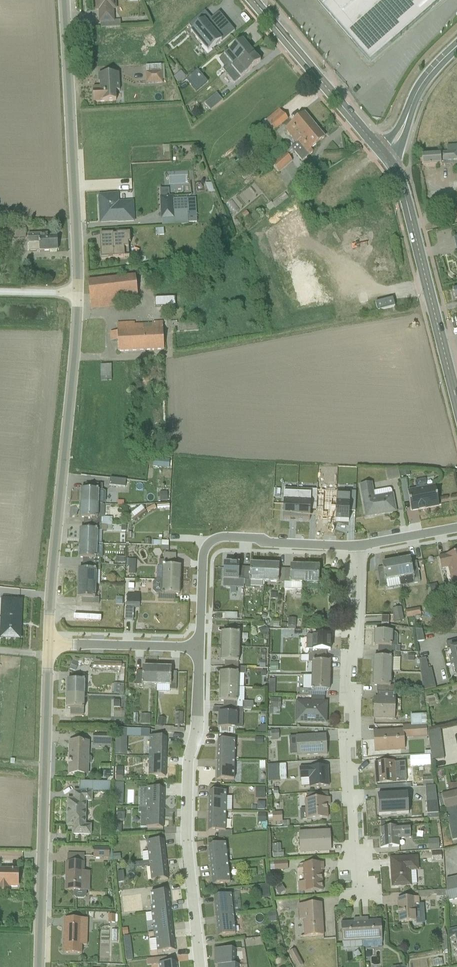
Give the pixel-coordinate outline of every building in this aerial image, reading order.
[(121,23),(120,0),(92,0),(97,0),(98,23),(121,23)] [(368,64),(442,0),(313,0),(368,64)] [(205,16),(189,30),(211,57),(234,35),(229,29),(219,17),(211,23),(205,16)] [(255,57),(246,45),(227,60),(236,72),(255,57)] [(255,57),(236,72),(244,83),(263,68),(255,57)] [(155,88),(155,68),(139,68),(139,88),(155,88)] [(180,92),(195,82),(191,76),(176,85),(180,92)] [(120,107),(119,96),(123,96),(122,78),(100,80),(100,91),(93,92),(94,108),(120,107)] [(203,114),(215,105),(209,97),(197,107),(203,114)] [(283,114),(265,129),(272,138),(290,123),(283,114)] [(287,134),(298,147),(318,130),(307,117),(287,134)] [(298,147),(308,159),(328,142),(318,130),(298,147)] [(423,157),(424,172),(456,169),(456,154),(423,157)] [(162,158),(153,163),(157,171),(166,165),(162,158)] [(283,159),(273,169),(279,175),(289,165),(283,159)] [(160,196),(159,219),(170,219),(170,196),(160,196)] [(101,227),(136,226),(134,198),(99,200),(101,227)] [(231,201),(224,207),(233,218),(240,212),(231,201)] [(30,238),(30,248),(42,247),(43,256),(61,255),(60,242),(51,242),(51,237),(30,238)] [(105,260),(134,258),(133,237),(103,239),(105,260)] [(88,285),(91,312),(138,307),(137,290),(147,289),(145,278),(88,285)] [(456,303),(456,293),(446,295),(448,304),(456,303)] [(150,312),(173,311),(173,298),(150,299),(150,312)] [(375,303),(378,313),(394,308),(391,298),(375,303)] [(121,357),(167,353),(164,325),(118,328),(121,357)] [(102,367),(101,384),(110,384),(111,368),(102,367)] [(379,475),(381,484),(393,482),(391,473),(379,475)] [(104,480),(103,492),(119,493),(120,481),(104,480)] [(366,521),(398,515),(394,496),(377,499),(374,486),(360,488),(366,521)] [(415,515),(442,510),(438,487),(410,492),(415,515)] [(83,493),(82,508),(102,508),(102,493),(83,493)] [(297,494),(284,493),(282,523),(296,524),(297,494)] [(153,505),(162,505),(162,494),(153,494),(153,505)] [(317,494),(297,494),(296,524),(309,524),(310,514),(316,515),(317,494)] [(356,496),(336,495),(335,525),(348,526),(349,516),(355,516),(356,496)] [(82,508),(82,522),(101,523),(102,508),(82,508)] [(81,535),(80,548),(98,549),(99,536),(81,535)] [(80,548),(80,561),(98,562),(98,549),(80,548)] [(456,587),(456,555),(440,559),(443,573),(449,572),(453,588),(456,587)] [(117,567),(118,561),(111,559),(109,565),(117,567)] [(405,581),(418,578),(415,560),(401,563),(405,581)] [(130,561),(121,561),(121,576),(130,576),(130,561)] [(405,581),(401,563),(386,566),(390,584),(405,581)] [(226,583),(243,583),(244,565),(227,564),(226,583)] [(268,585),(268,566),(253,566),(253,585),(268,585)] [(268,585),(282,585),(282,567),(268,566),(268,585)] [(310,586),(311,568),(295,567),(294,586),(310,586)] [(165,568),(165,582),(183,583),(184,569),(165,568)] [(310,586),(324,587),(325,569),(311,568),(310,586)] [(80,572),(80,586),(100,586),(100,572),(80,572)] [(164,597),(183,597),(183,583),(165,582),(164,597)] [(80,586),(80,600),(100,600),(100,586),(80,586)] [(0,641),(21,642),(24,598),(3,597),(0,641)] [(123,598),(123,620),(138,620),(138,598),(123,598)] [(386,623),(396,623),(396,611),(387,610),(386,623)] [(412,611),(399,614),(400,621),(407,619),(407,623),(414,621),(412,611)] [(375,627),(383,628),(383,618),(375,618),(375,627)] [(409,633),(408,643),(416,644),(417,633),(409,633)] [(377,648),(397,648),(396,634),(377,635),(377,648)] [(224,635),(224,650),(242,650),(243,635),(224,635)] [(317,654),(334,654),(335,638),(317,638),(317,654)] [(224,664),(242,664),(242,650),(224,650),(224,664)] [(420,660),(411,662),(419,691),(428,689),(420,660)] [(376,661),(375,674),(396,675),(396,661),(376,661)] [(262,662),(262,673),(271,673),(271,663),(262,662)] [(314,664),(313,677),(335,678),(336,665),(314,664)] [(160,688),(160,670),(147,669),(147,688),(160,688)] [(160,688),(175,688),(175,670),(160,670),(160,688)] [(375,689),(395,689),(396,675),(375,674),(375,689)] [(223,675),(222,690),(241,690),(242,675),(223,675)] [(297,677),(298,691),(306,690),(305,677),(297,677)] [(312,691),(333,693),(335,678),(313,677),(312,691)] [(68,685),(67,699),(87,700),(88,685),(68,685)] [(222,704),(241,705),(241,690),(222,690),(222,704)] [(67,699),(67,714),(87,714),(87,700),(67,699)] [(376,724),(399,723),(399,700),(375,701),(376,724)] [(274,712),(274,701),(265,701),(265,712),(274,712)] [(297,727),(329,727),(329,705),(297,704),(297,727)] [(221,730),(240,730),(240,715),(221,715),(221,730)] [(439,730),(423,731),(424,763),(441,762),(439,730)] [(376,754),(407,753),(406,733),(376,734),(376,754)] [(127,735),(115,734),(114,759),(126,760),(127,735)] [(299,760),(330,759),(329,738),(299,739),(299,760)] [(111,740),(92,739),(91,751),(111,752),(111,740)] [(151,739),(151,760),(167,760),(167,739),(151,739)] [(217,743),(217,762),(238,762),(238,743),(217,743)] [(84,746),(66,746),(66,780),(84,780),(84,746)] [(151,779),(167,779),(167,760),(151,760),(151,779)] [(217,782),(238,782),(238,762),(217,762),(217,782)] [(377,787),(408,784),(407,764),(375,766),(377,787)] [(273,767),(261,767),(262,785),(274,785),(273,767)] [(313,791),(331,790),(330,771),(302,772),(303,782),(312,782),(313,791)] [(120,795),(120,784),(109,784),(109,795),(120,795)] [(107,788),(80,787),(80,796),(107,797),(107,788)] [(419,803),(429,803),(428,788),(419,788),(419,803)] [(141,790),(141,810),(164,811),(165,791),(141,790)] [(248,800),(258,800),(258,791),(249,791),(248,800)] [(209,793),(209,814),(229,814),(229,793),(209,793)] [(434,810),(454,808),(453,794),(433,796),(434,810)] [(74,804),(67,804),(66,831),(71,831),(71,839),(93,840),(93,830),(86,830),(87,807),(92,807),(92,797),(74,797),(74,804)] [(382,818),(412,817),(411,797),(381,798),(382,818)] [(307,823),(332,822),(332,801),(306,801),(307,823)] [(438,812),(445,844),(456,841),(456,835),(452,809),(438,812)] [(140,830),(164,831),(164,811),(141,810),(140,830)] [(209,834),(229,834),(229,814),(209,814),(209,834)] [(267,824),(276,824),(276,815),(267,815),(267,824)] [(261,825),(261,817),(251,817),(251,825),(261,825)] [(415,841),(414,829),(381,830),(382,849),(401,849),(401,842),(415,841)] [(301,858),(334,856),(333,833),(300,834),(301,858)] [(432,841),(421,841),(422,853),(432,852),(432,841)] [(149,844),(151,865),(167,863),(164,842),(149,844)] [(208,849),(211,868),(230,865),(227,846),(208,849)] [(109,852),(92,852),(92,862),(109,863),(109,852)] [(419,875),(418,859),(390,860),(391,891),(413,890),(412,875),(419,875)] [(154,884),(169,882),(167,863),(151,865),(154,884)] [(214,888),(233,885),(230,865),(211,868),(214,888)] [(79,866),(64,866),(63,895),(72,895),(72,899),(76,903),(83,902),(85,900),(86,896),(89,896),(90,875),(79,875),(79,866)] [(299,897),(326,895),(324,866),(305,868),(306,885),(299,886),(299,897)] [(8,897),(8,890),(21,890),(21,875),(0,875),(0,896),(8,897)] [(153,915),(172,913),(170,893),(151,896),(153,915)] [(214,899),(216,918),(236,916),(233,896),(214,899)] [(421,925),(420,901),(399,903),(400,926),(421,925)] [(306,940),(326,939),(324,906),(300,907),(301,922),(305,922),(306,940)] [(153,915),(156,935),(175,932),(172,913),(153,915)] [(219,938),(238,936),(236,916),(216,918),(219,938)] [(87,922),(62,922),(61,957),(82,957),(82,949),(86,949),(87,922)] [(364,945),(384,944),(383,924),(363,925),(364,945)] [(364,945),(363,925),(343,926),(344,946),(364,945)] [(456,955),(456,931),(448,932),(452,956),(456,955)] [(158,955),(177,953),(175,932),(156,935),(158,955)] [(144,953),(151,952),(149,940),(142,941),(144,953)] [(236,952),(216,952),(216,966),(235,966),(236,952)]
